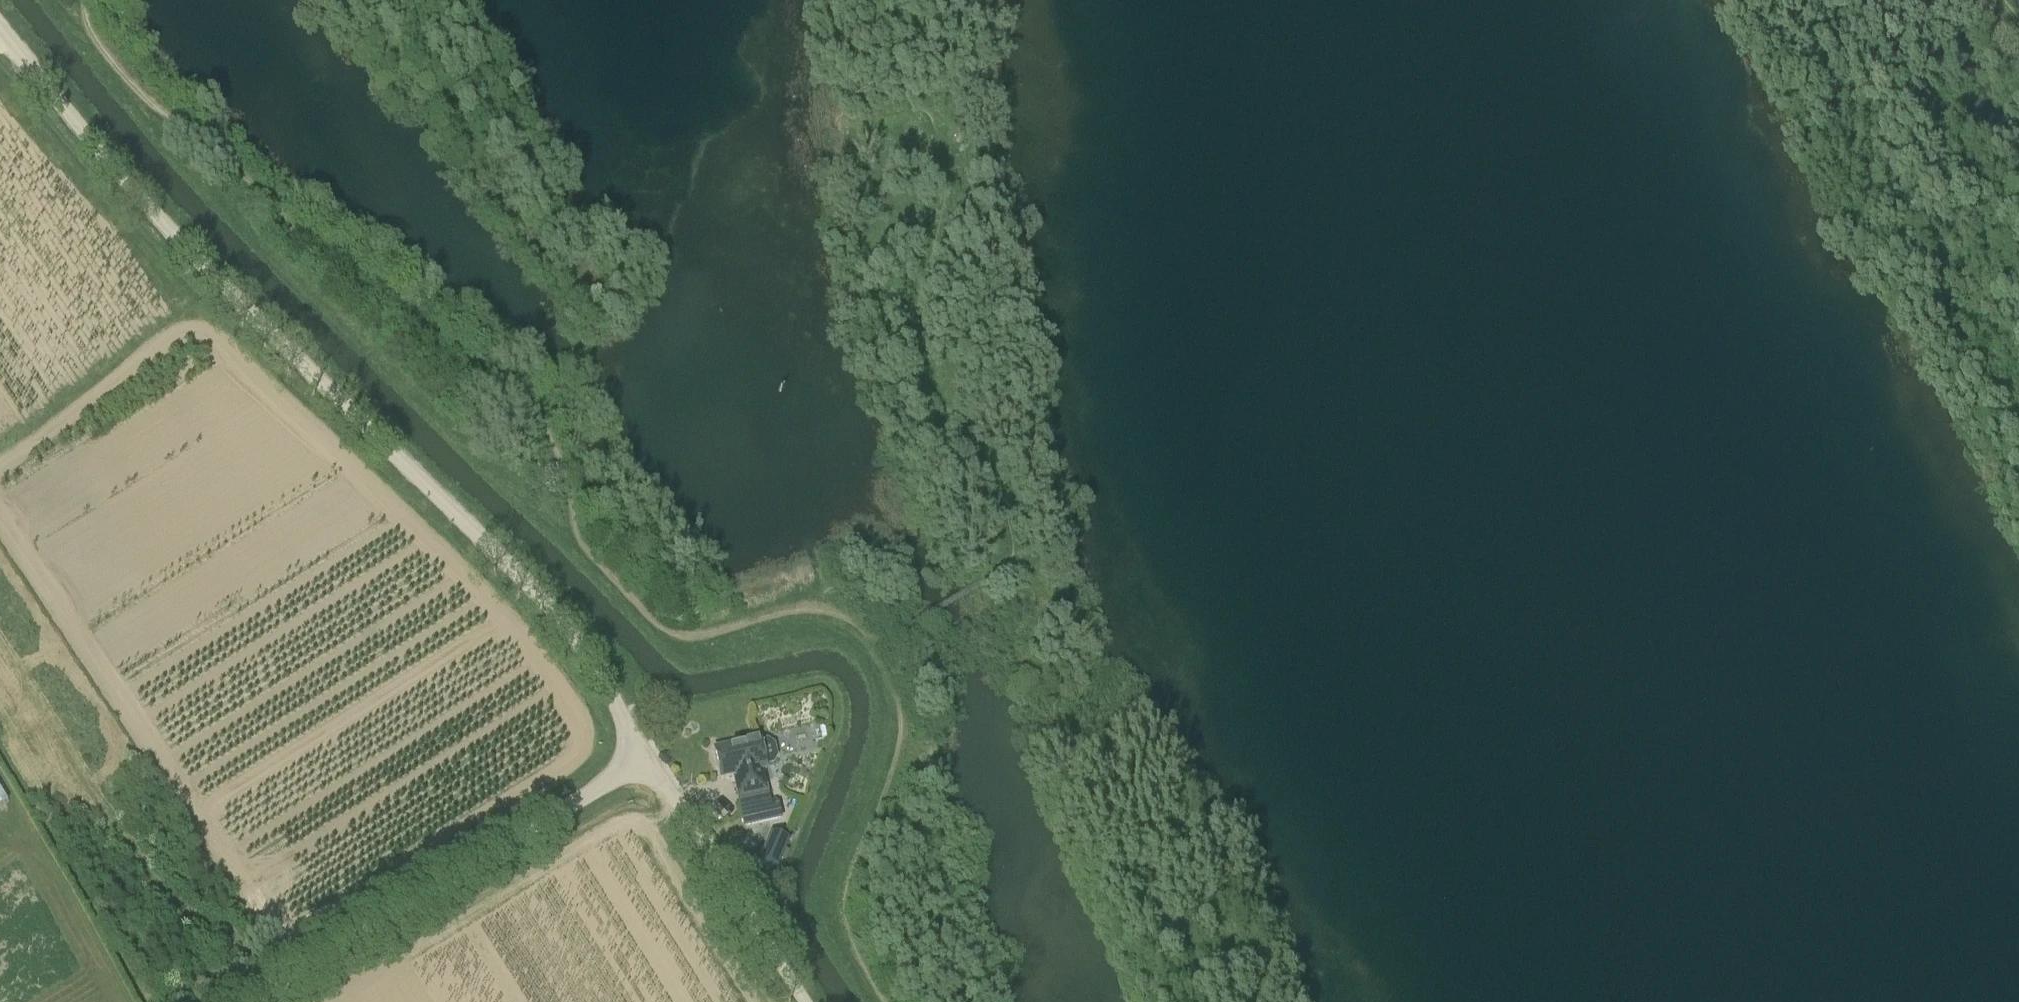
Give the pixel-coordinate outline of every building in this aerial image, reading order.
[(807,729),(793,725),(790,736),(804,740),(807,729)] [(716,749),(715,749),(722,778),(737,775),(742,797),(748,824),(781,817),(779,804),(770,806),(767,792),(762,769),(766,768),(766,766),(772,765),(777,757),(774,744),(767,740),(760,742),(760,739),(755,740),(716,749)] [(759,863),(773,870),(787,838),(773,832),(759,863)]
